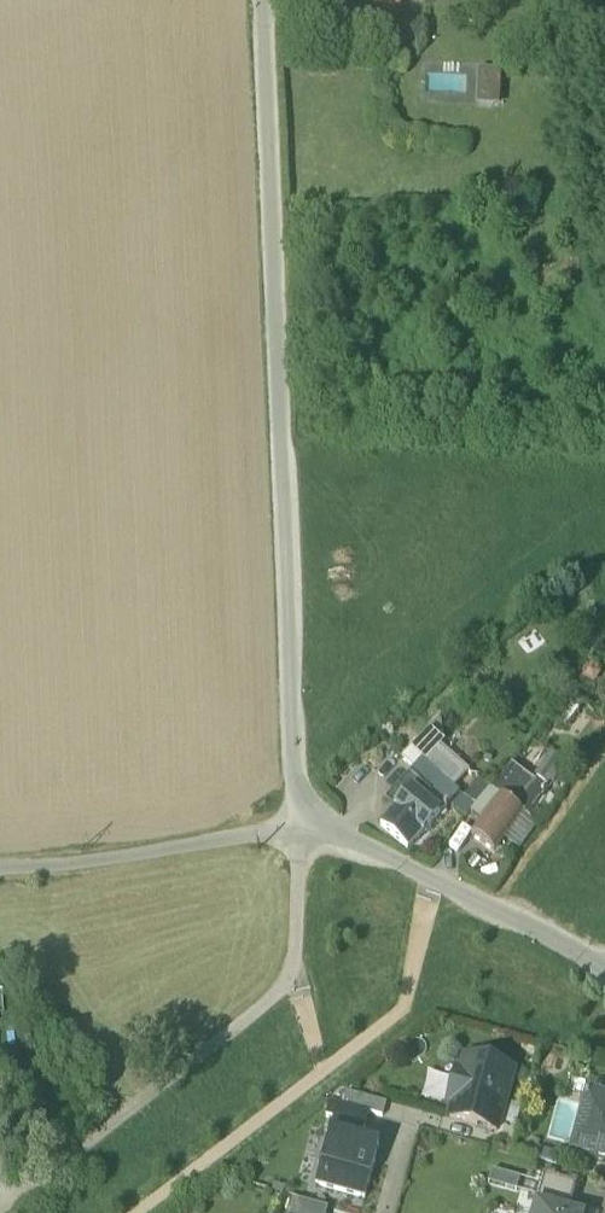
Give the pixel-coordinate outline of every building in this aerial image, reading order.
[(399,9),(407,0),(388,0),(399,9)] [(479,67),(479,102),(502,102),(502,67),(479,67)] [(531,780),(546,791),(575,750),(560,740),(531,780)] [(394,770),(404,778),(427,750),(417,742),(394,770)] [(474,807),(485,816),(486,815),(499,797),(514,777),(500,767),(474,807)] [(514,777),(499,797),(486,815),(485,816),(471,836),(494,852),(522,814),(527,818),(546,791),(531,780),(527,787),(514,777)] [(381,825),(408,848),(422,832),(423,833),(438,815),(429,806),(403,783),(386,801),(396,809),(381,825)] [(429,806),(438,815),(457,793),(450,788),(446,785),(429,806)] [(512,1073),(465,1060),(460,1078),(456,1077),(449,1099),(454,1101),(449,1119),(496,1131),(498,1122),(504,1102),(512,1073)] [(591,1100),(604,1104),(604,1085),(596,1082),(591,1100)] [(386,1103),(344,1092),(340,1105),(368,1113),(382,1117),(386,1103)] [(591,1100),(587,1099),(586,1101),(585,1100),(583,1104),(585,1105),(572,1155),(604,1164),(604,1104),(591,1100)] [(504,1102),(498,1122),(516,1127),(521,1106),(504,1102)] [(368,1113),(340,1105),(330,1103),(325,1118),(333,1120),(333,1119),(364,1127),(368,1113)] [(333,1119),(333,1120),(329,1134),(360,1143),(364,1127),(333,1119)] [(360,1143),(329,1134),(315,1185),(364,1199),(375,1161),(370,1160),(374,1146),(360,1143)] [(378,1148),(374,1146),(370,1160),(375,1161),(378,1148)] [(561,1154),(537,1148),(534,1159),(558,1165),(561,1154)] [(492,1170),(488,1184),(516,1192),(520,1178),(492,1170)] [(568,1212),(569,1212),(576,1185),(548,1177),(543,1176),(535,1204),(568,1212)] [(326,1207),(293,1198),(289,1212),(324,1212),(326,1207)] [(535,1204),(533,1212),(568,1212),(535,1204)]
